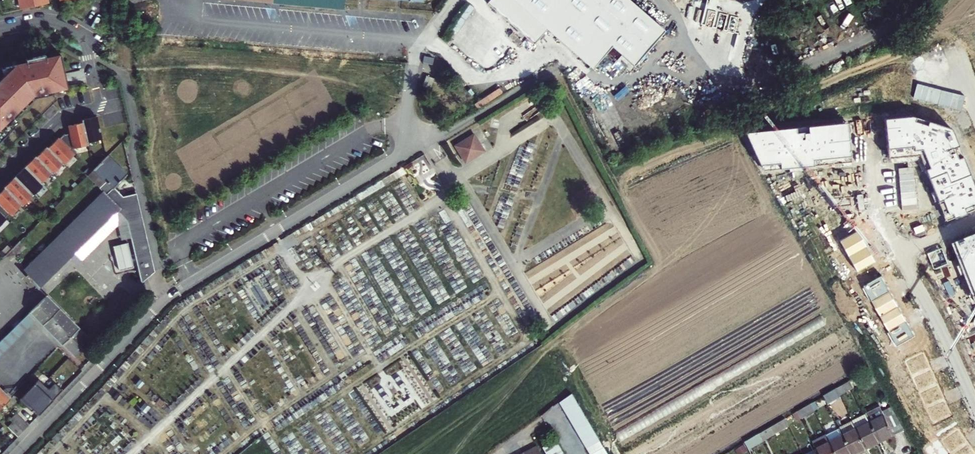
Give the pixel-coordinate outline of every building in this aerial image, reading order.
[(19,9),(44,4),(43,0),(18,0),(19,9)] [(488,3),(535,43),(547,30),(592,67),(611,47),(635,63),(665,32),(628,0),(490,0),(488,3)] [(59,56),(44,58),(43,55),(25,59),(25,62),(0,68),(3,79),(0,82),(0,141),(18,125),(13,120),(35,98),(67,89),(59,56)] [(435,78),(427,75),(424,85),(432,88),(435,78)] [(100,139),(95,117),(79,120),(80,123),(66,126),(68,134),(71,149),(85,146),(85,143),(100,139)] [(886,118),(891,162),(919,161),(947,221),(974,210),(974,183),(954,129),(916,118),(886,118)] [(853,164),(848,123),(748,133),(765,169),(853,164)] [(71,149),(68,134),(62,135),(57,140),(69,152),(71,149)] [(488,152),(477,135),(458,146),(468,163),(488,152)] [(56,138),(46,149),(44,149),(35,159),(33,158),(2,188),(3,189),(0,193),(0,225),(5,220),(2,217),(6,213),(8,215),(18,204),(20,205),(40,185),(38,183),(49,173),(50,174),(60,164),(61,165),(71,155),(69,152),(57,140),(56,138)] [(115,209),(123,216),(137,202),(134,191),(122,195),(114,186),(126,174),(107,155),(84,178),(99,194),(33,259),(30,256),(22,265),(25,268),(21,272),(36,287),(115,209)] [(123,216),(142,283),(152,270),(137,202),(123,216)] [(922,225),(913,228),(915,234),(924,231),(922,225)] [(858,231),(839,241),(858,273),(876,263),(858,231)] [(951,243),(974,303),(974,234),(951,243)] [(18,242),(3,256),(9,262),(24,248),(18,242)] [(882,277),(865,287),(896,346),(917,336),(882,277)] [(45,296),(28,312),(70,356),(88,338),(45,296)] [(923,353),(905,361),(932,423),(953,414),(923,353)] [(871,367),(864,371),(868,377),(871,383),(878,380),(871,367)] [(852,379),(827,393),(831,401),(855,385),(852,379)] [(46,390),(37,382),(20,398),(30,410),(46,395),(51,400),(60,390),(54,384),(46,390)] [(0,387),(0,405),(9,396),(0,387)] [(557,402),(561,408),(575,399),(571,393),(557,402)] [(575,399),(561,408),(565,414),(579,406),(575,399)] [(814,401),(796,411),(800,418),(817,408),(814,401)] [(579,406),(565,414),(568,421),(583,412),(579,406)] [(583,412),(568,421),(572,427),(586,419),(583,412)] [(27,425),(15,413),(7,421),(7,425),(16,436),(27,425)] [(887,414),(874,421),(885,441),(906,430),(897,415),(890,418),(887,414)] [(791,423),(788,416),(749,438),(752,444),(791,423)] [(885,441),(874,421),(871,417),(857,424),(870,448),(885,441)] [(572,427),(576,434),(590,425),(586,419),(572,427)] [(849,437),(857,453),(859,453),(870,448),(857,424),(844,430),(849,437)] [(590,425),(576,434),(579,440),(594,431),(590,425)] [(959,429),(941,441),(950,453),(974,453),(974,451),(959,429)] [(594,431),(579,440),(583,446),(598,438),(594,431)] [(819,445),(824,453),(840,453),(835,444),(829,433),(816,439),(819,445)] [(835,444),(840,453),(857,453),(849,437),(835,444)] [(541,446),(545,453),(559,445),(555,438),(541,446)] [(598,438),(583,446),(587,453),(601,444),(598,438)] [(588,453),(599,453),(605,450),(601,444),(587,453),(588,453)] [(537,445),(523,451),(525,453),(541,453),(537,445)] [(546,453),(559,453),(563,452),(559,445),(545,453),(546,453)] [(805,451),(806,453),(824,453),(819,445),(805,451)]
